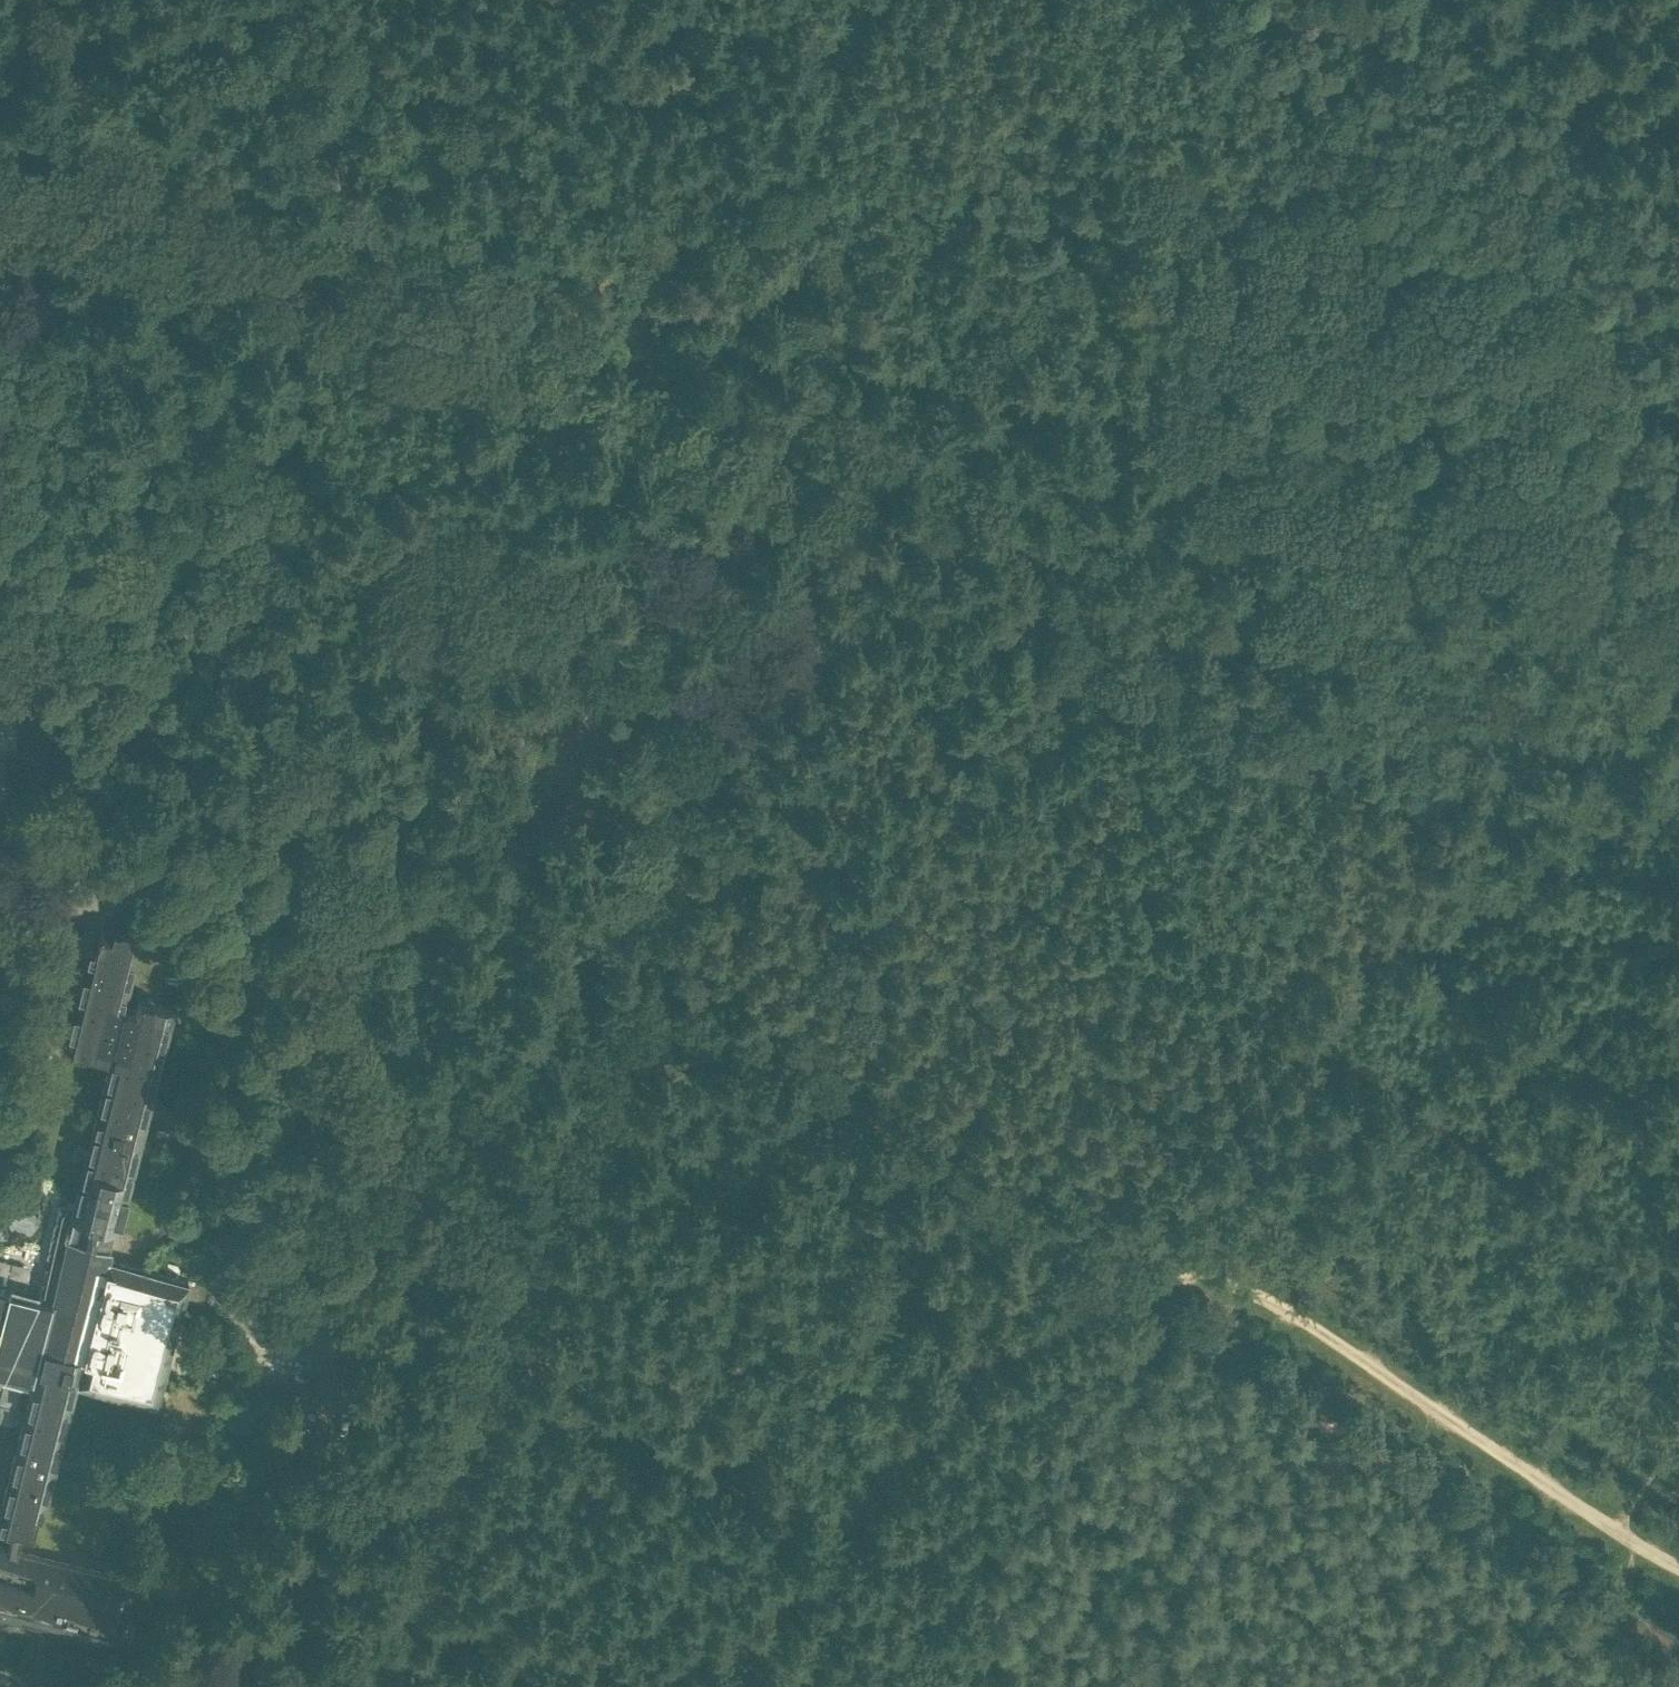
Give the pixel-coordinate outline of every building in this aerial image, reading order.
[(32,1383),(22,1423),(0,1513),(0,1527),(14,1531),(10,1548),(0,1545),(0,1614),(118,1643),(134,1579),(17,1550),(22,1531),(33,1533),(33,1532),(37,1515),(44,1516),(77,1383),(149,1401),(161,1351),(169,1353),(182,1301),(188,1279),(105,1258),(112,1228),(118,1229),(173,1008),(153,1003),(153,1005),(144,1003),(140,1002),(137,1012),(123,1008),(141,935),(121,930),(121,932),(102,927),(97,950),(88,948),(63,1050),(84,1055),(84,1053),(110,1059),(74,1206),(60,1203),(47,1256),(49,1256),(39,1296),(0,1286),(0,1375),(32,1383)]
